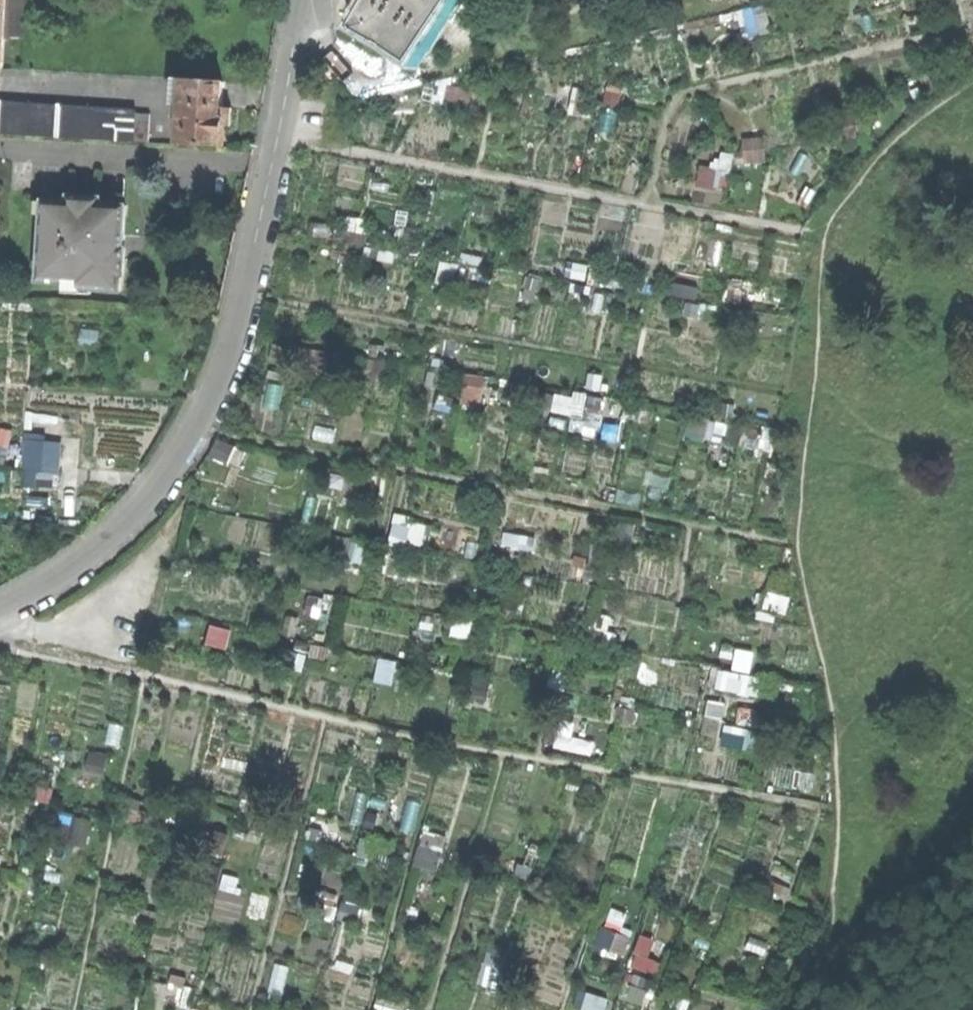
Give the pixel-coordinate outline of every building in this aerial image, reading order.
[(361,27),(420,62),(446,19),(457,0),(377,0),(361,27)] [(459,0),(457,0),(446,19),(455,24),(467,4),(459,0)] [(489,0),(459,0),(467,4),(481,13),(489,0)] [(224,82),(177,79),(176,104),(182,105),(223,107),(224,82)] [(0,104),(0,133),(136,140),(138,113),(138,110),(1,102),(1,104),(0,104)] [(181,132),(182,105),(176,104),(174,132),(181,132)] [(227,127),(228,108),(223,107),(182,105),(181,132),(180,144),(226,147),(227,127)] [(153,114),(138,113),(136,140),(151,141),(153,114)] [(45,201),(41,281),(83,283),(82,288),(122,290),(123,275),(126,276),(127,248),(125,248),(125,243),(127,205),(83,203),(45,201)] [(466,376),(466,399),(486,398),(485,375),(466,376)] [(47,485),(47,474),(63,473),(63,436),(26,436),(26,485),(47,485)] [(397,515),(392,541),(424,548),(429,522),(397,515)] [(721,691),(760,691),(760,674),(721,674),(721,691)] [(600,948),(629,951),(631,935),(602,932),(600,948)]
